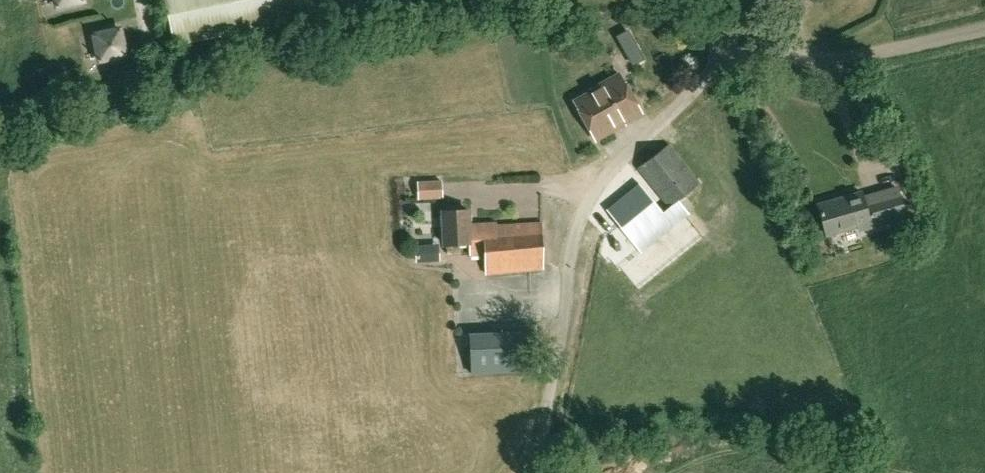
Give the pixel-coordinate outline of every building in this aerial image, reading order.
[(332,12),(329,0),(164,0),(173,45),(332,12)] [(100,60),(124,54),(119,30),(95,36),(100,60)] [(637,48),(623,55),(632,70),(645,62),(637,48)] [(602,87),(598,89),(617,124),(640,111),(620,74),(601,85),(602,87)] [(615,125),(617,124),(598,89),(575,102),(595,139),(616,127),(615,125)] [(686,215),(676,202),(700,183),(668,143),(638,168),(669,207),(663,212),(639,184),(607,210),(641,252),(673,225),(686,215)] [(418,199),(443,198),(442,179),(417,181),(418,199)] [(859,228),(888,220),(906,216),(898,188),(863,196),(862,193),(818,205),(826,233),(858,224),(859,228)] [(469,223),(468,209),(443,210),(445,244),(469,243),(470,255),(485,254),(487,273),(543,269),(542,222),(496,224),(496,222),(469,223)] [(443,228),(419,227),(419,242),(442,243),(443,228)] [(438,243),(417,245),(418,261),(439,260),(438,243)] [(472,372),(536,369),(534,329),(470,332),(472,372)]
